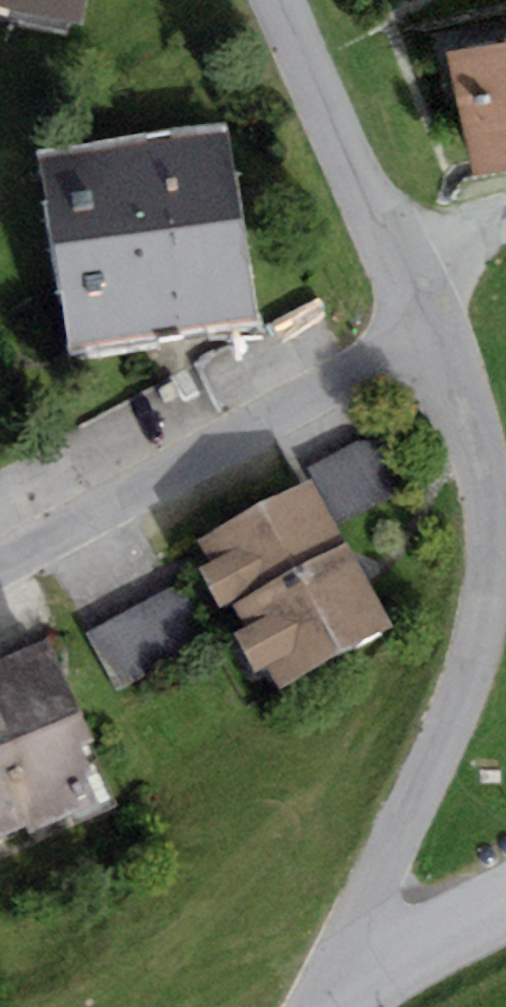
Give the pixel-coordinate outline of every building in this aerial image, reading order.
[(76,26),(82,0),(0,0),(0,8),(76,26)] [(447,53),(470,175),(505,168),(505,42),(447,53)] [(227,123),(38,151),(67,350),(257,322),(227,123)] [(370,435),(312,467),(343,522),(401,490),(370,435)] [(210,567),(202,571),(220,606),(229,601),(243,626),(233,631),(254,672),(267,665),(279,687),(394,626),(313,475),(194,538),(210,567)] [(167,588),(87,634),(117,686),(197,640),(167,588)] [(28,820),(32,829),(97,801),(86,774),(94,771),(82,742),(92,738),(47,636),(0,657),(0,832),(28,820)]
